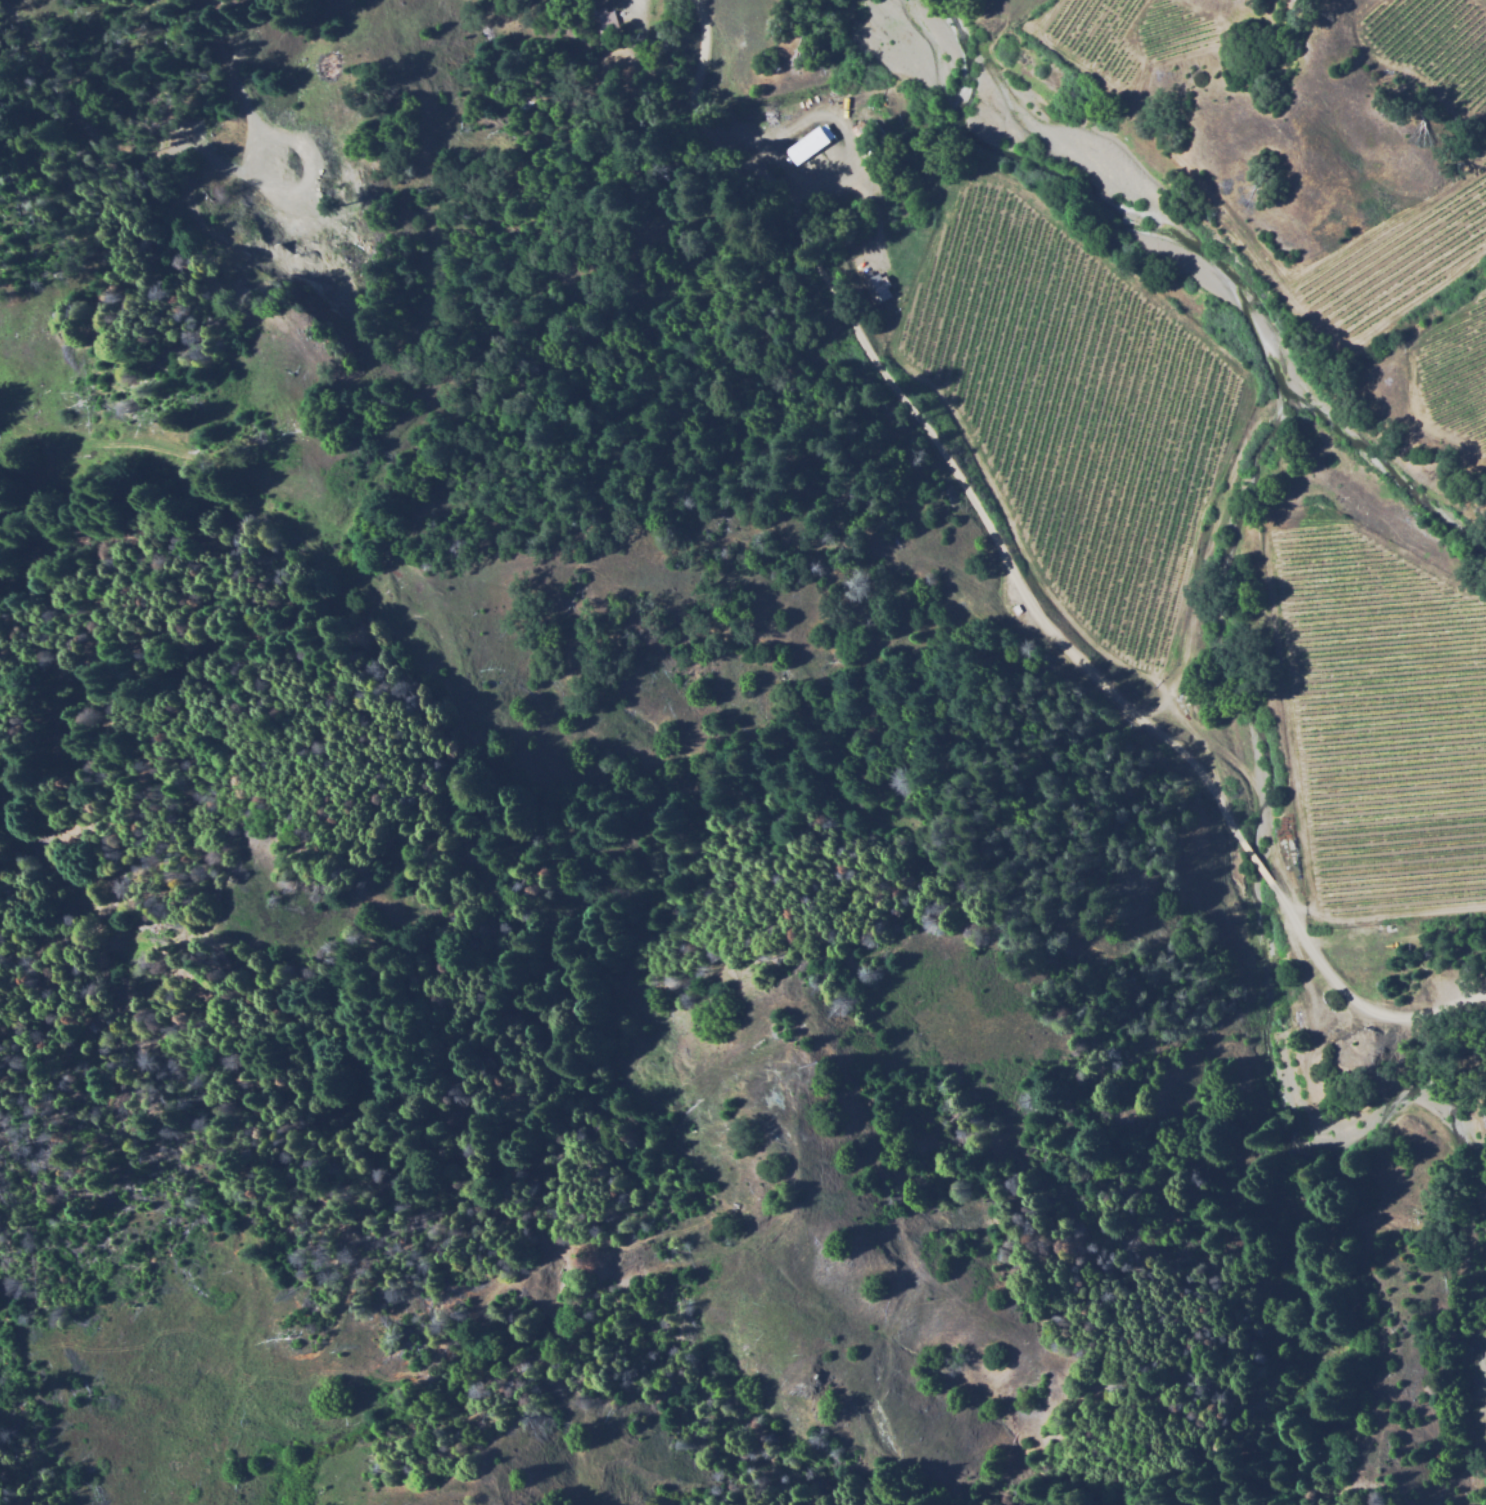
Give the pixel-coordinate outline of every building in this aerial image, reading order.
[(827,125),(838,139),(801,166),(790,151),(827,125)] [(879,271),(881,276),(886,273),(891,282),(886,285),(891,293),(875,303),(862,281),(879,271)] [(1023,604),(1027,611),(1022,615),(1018,608),(1023,604)]
